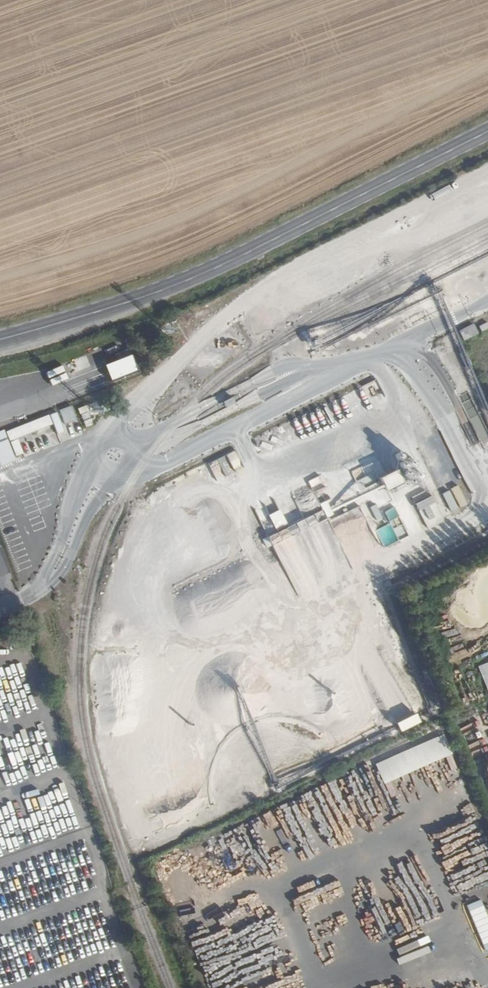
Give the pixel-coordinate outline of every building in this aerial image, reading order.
[(473,323),(459,330),(465,341),(479,333),(473,323)] [(118,361),(106,363),(109,379),(136,373),(133,359),(129,359),(126,342),(114,344),(118,361)] [(72,405),(60,409),(65,423),(77,419),(72,405)] [(18,459),(6,430),(0,432),(0,466),(18,459)] [(411,460),(398,467),(407,486),(420,480),(411,460)] [(360,488),(378,483),(372,463),(354,468),(360,488)] [(398,469),(382,477),(389,491),(405,483),(398,469)] [(442,519),(430,496),(414,504),(426,529),(434,526),(433,523),(442,519)] [(0,508),(18,556),(38,548),(19,501),(0,508)] [(322,509),(268,536),(273,545),(327,518),(322,509)] [(487,688),(487,661),(479,664),(486,688),(487,688)] [(399,721),(402,730),(422,722),(419,714),(399,721)] [(452,751),(444,731),(377,759),(385,778),(452,751)]
